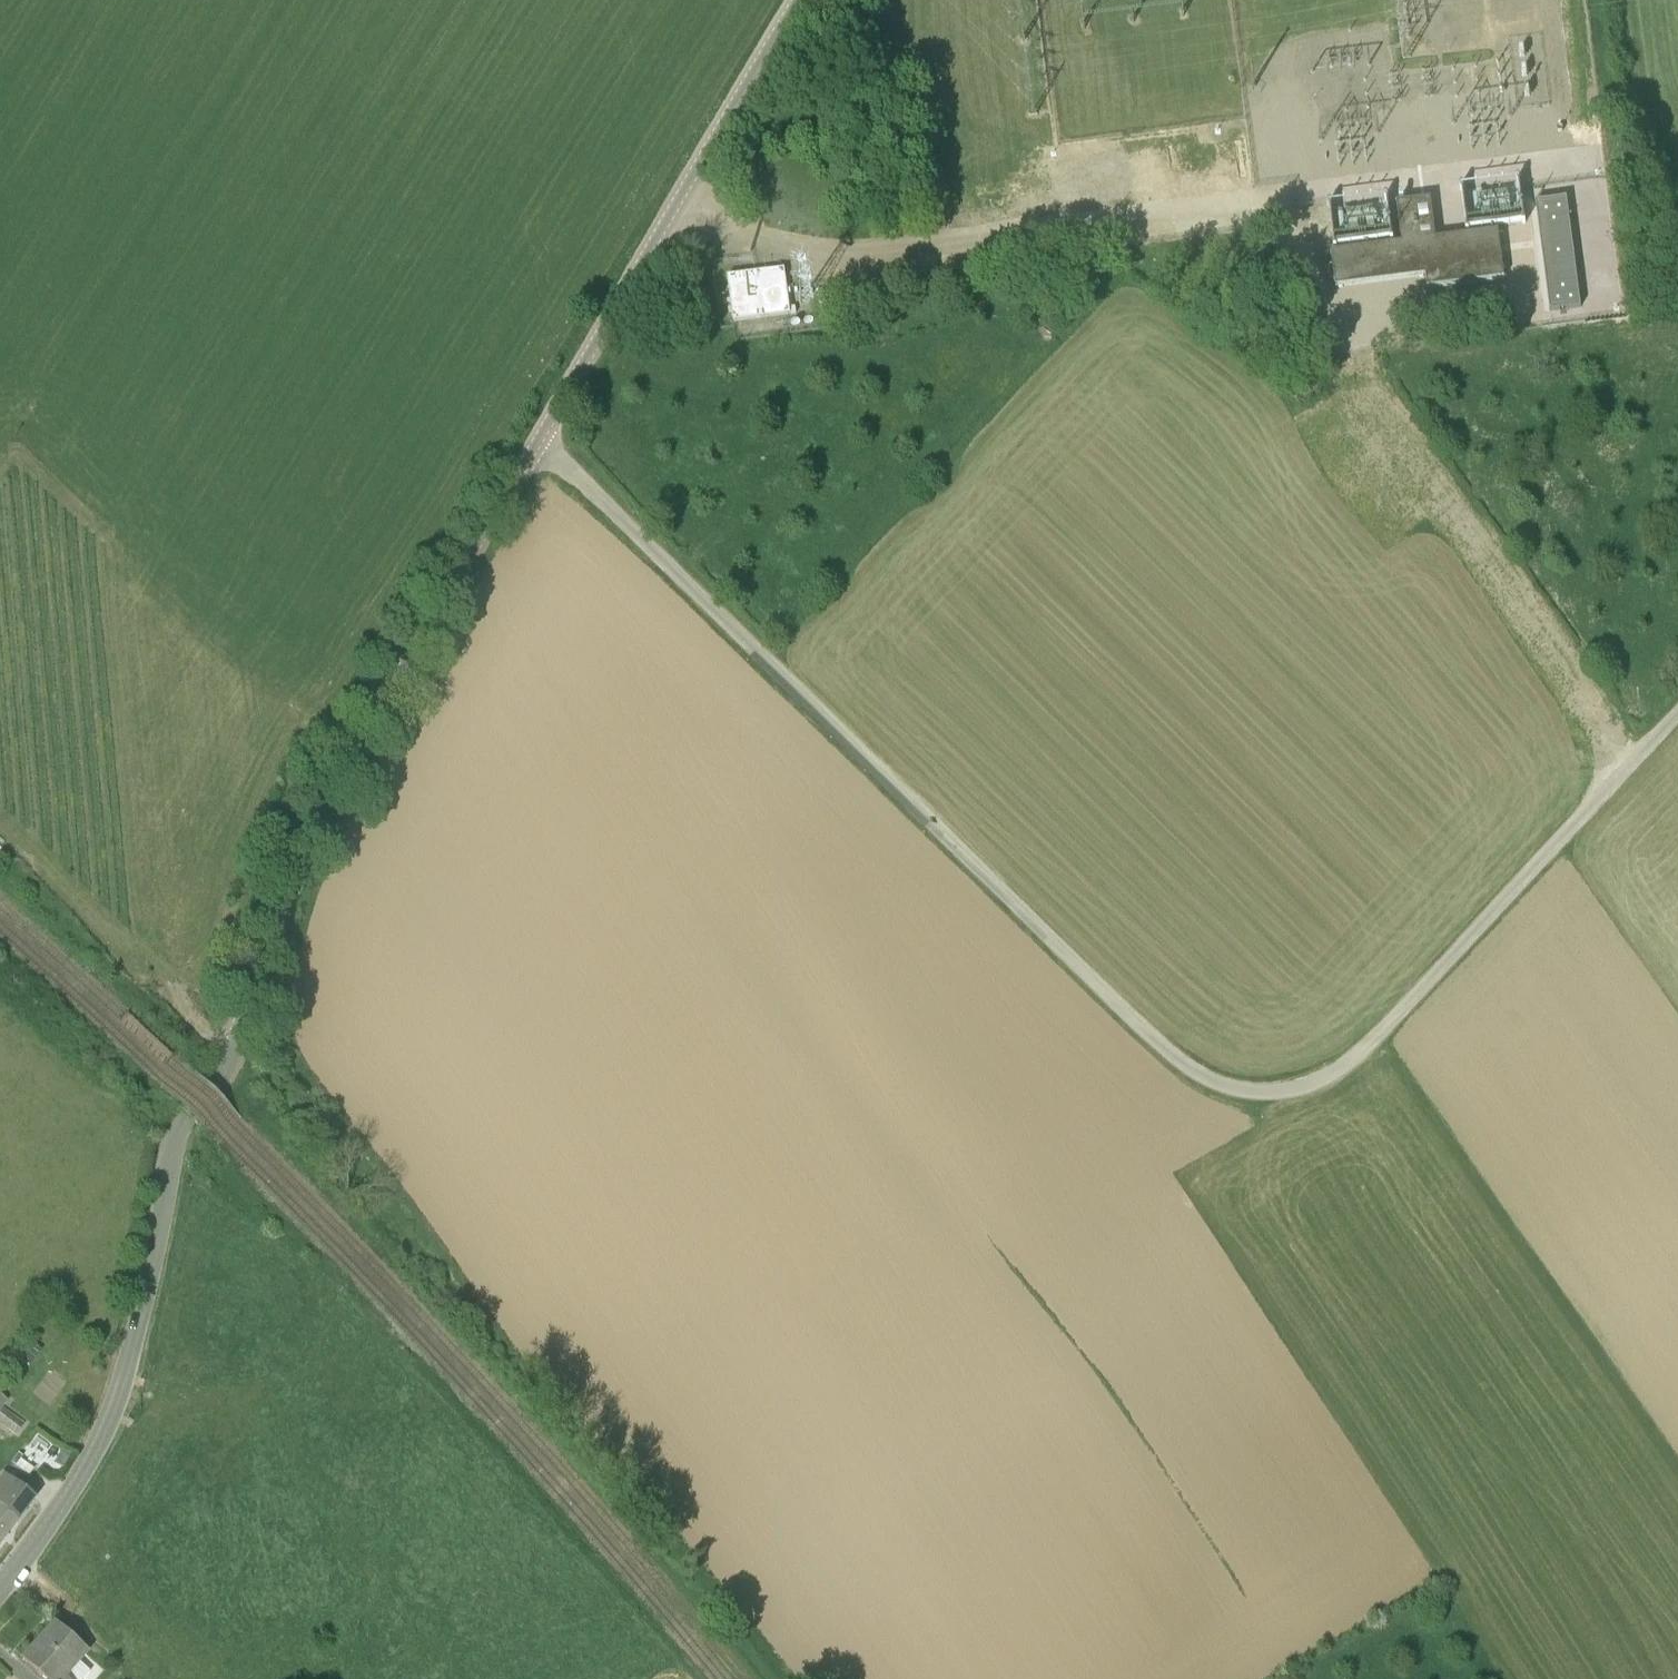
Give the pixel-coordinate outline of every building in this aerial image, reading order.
[(1434,242),(1429,202),(1396,206),(1401,246),(1330,255),(1334,290),(1424,279),(1425,291),(1502,282),(1497,234),(1434,242)] [(1566,205),(1536,209),(1549,318),(1580,314),(1566,205)] [(734,322),(791,314),(785,268),(728,276),(734,322)] [(14,1436),(23,1424),(1,1407),(6,1400),(0,1396),(0,1424),(14,1436)] [(12,1462),(0,1477),(0,1506),(18,1520),(34,1498),(20,1488),(30,1476),(12,1462)] [(18,1520),(0,1506),(0,1544),(18,1520)] [(53,1625),(23,1660),(45,1678),(76,1678),(71,1674),(87,1655),(53,1625)]
